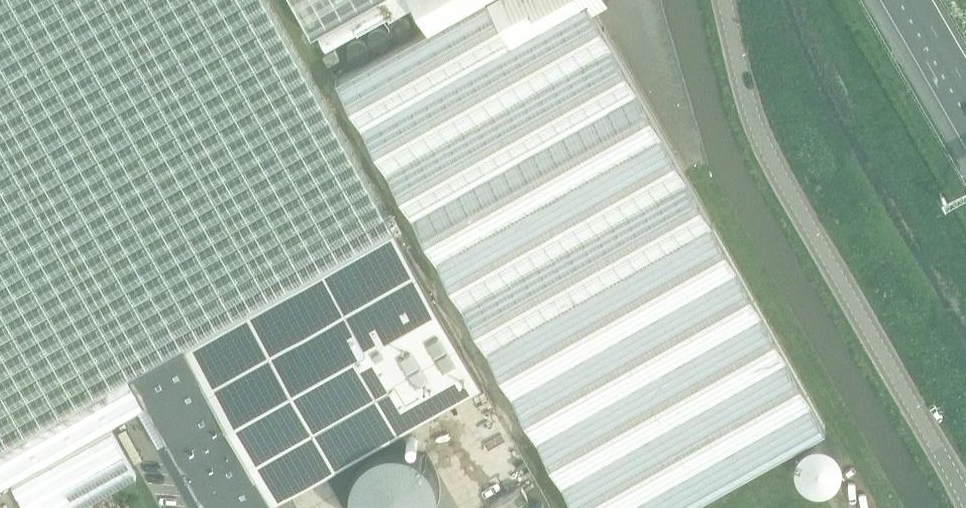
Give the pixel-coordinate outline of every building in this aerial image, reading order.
[(309,480),(482,383),(374,190),(267,0),(0,0),(0,482),(111,419),(145,400),(206,507),(276,507),(272,501),(309,480)] [(323,26),(369,0),(309,0),(323,26)] [(418,2),(429,24),(348,69),(602,507),(677,507),(823,425),(593,10),(609,0),(417,0),(418,2)] [(389,18),(418,2),(417,0),(379,0),(389,18)] [(335,48),(323,55),(328,63),(340,57),(335,48)] [(12,484),(25,507),(81,507),(137,477),(110,429),(12,484)] [(795,459),(795,462),(795,463),(795,465),(796,468),(797,470),(798,473),(800,475),(801,477),(803,479),(806,480),(808,482),(811,483),(813,484),(816,484),(818,484),(821,484),(823,484),(825,483),(828,483),(830,482),(832,480),(835,479),(836,477),(838,475),(840,472),(841,470),(842,467),(843,465),(843,462),(843,460),(843,457),(842,455),(842,453),(841,450),(840,448),(839,446),(837,444),(835,443),(834,441),(831,440),(829,438),(827,437),(825,437),(822,436),(820,436),(818,436),(815,436),(813,437),(811,437),(809,438),(807,439),(805,441),(803,442),(801,444),(799,446),(798,448),(797,450),(796,452),(795,455),(795,457),(795,459)] [(351,501),(351,503),(353,507),(434,507),(436,503),(438,496),(438,488),(437,481),(434,473),(431,467),(426,461),(420,455),(414,451),(406,449),(399,447),(391,447),(384,448),(376,450),(370,454),(363,459),(358,464),(354,471),(351,478),(350,485),(349,493),(351,501)] [(491,503),(494,507),(511,507),(528,498),(521,486),(491,503)]
